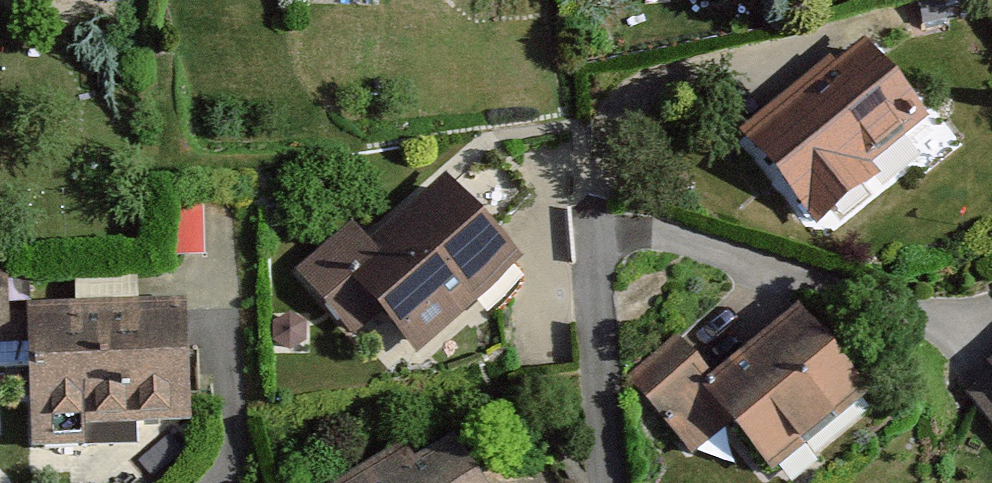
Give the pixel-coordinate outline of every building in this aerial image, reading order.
[(925,118),(872,47),(757,134),(819,217),(870,179),(861,167),(925,118)] [(516,258),(448,186),(375,255),(354,233),(309,276),(360,330),(386,304),(425,345),(516,258)] [(491,321),(528,288),(512,271),(476,304),(491,321)] [(185,309),(43,313),(47,446),(87,445),(86,421),(187,419),(185,309)] [(863,389),(800,313),(715,385),(684,349),(641,386),(696,452),(740,414),(778,460),(863,389)] [(978,397),(991,414),(991,385),(978,397)] [(359,482),(479,482),(457,447),(416,472),(405,455),(359,482)]
